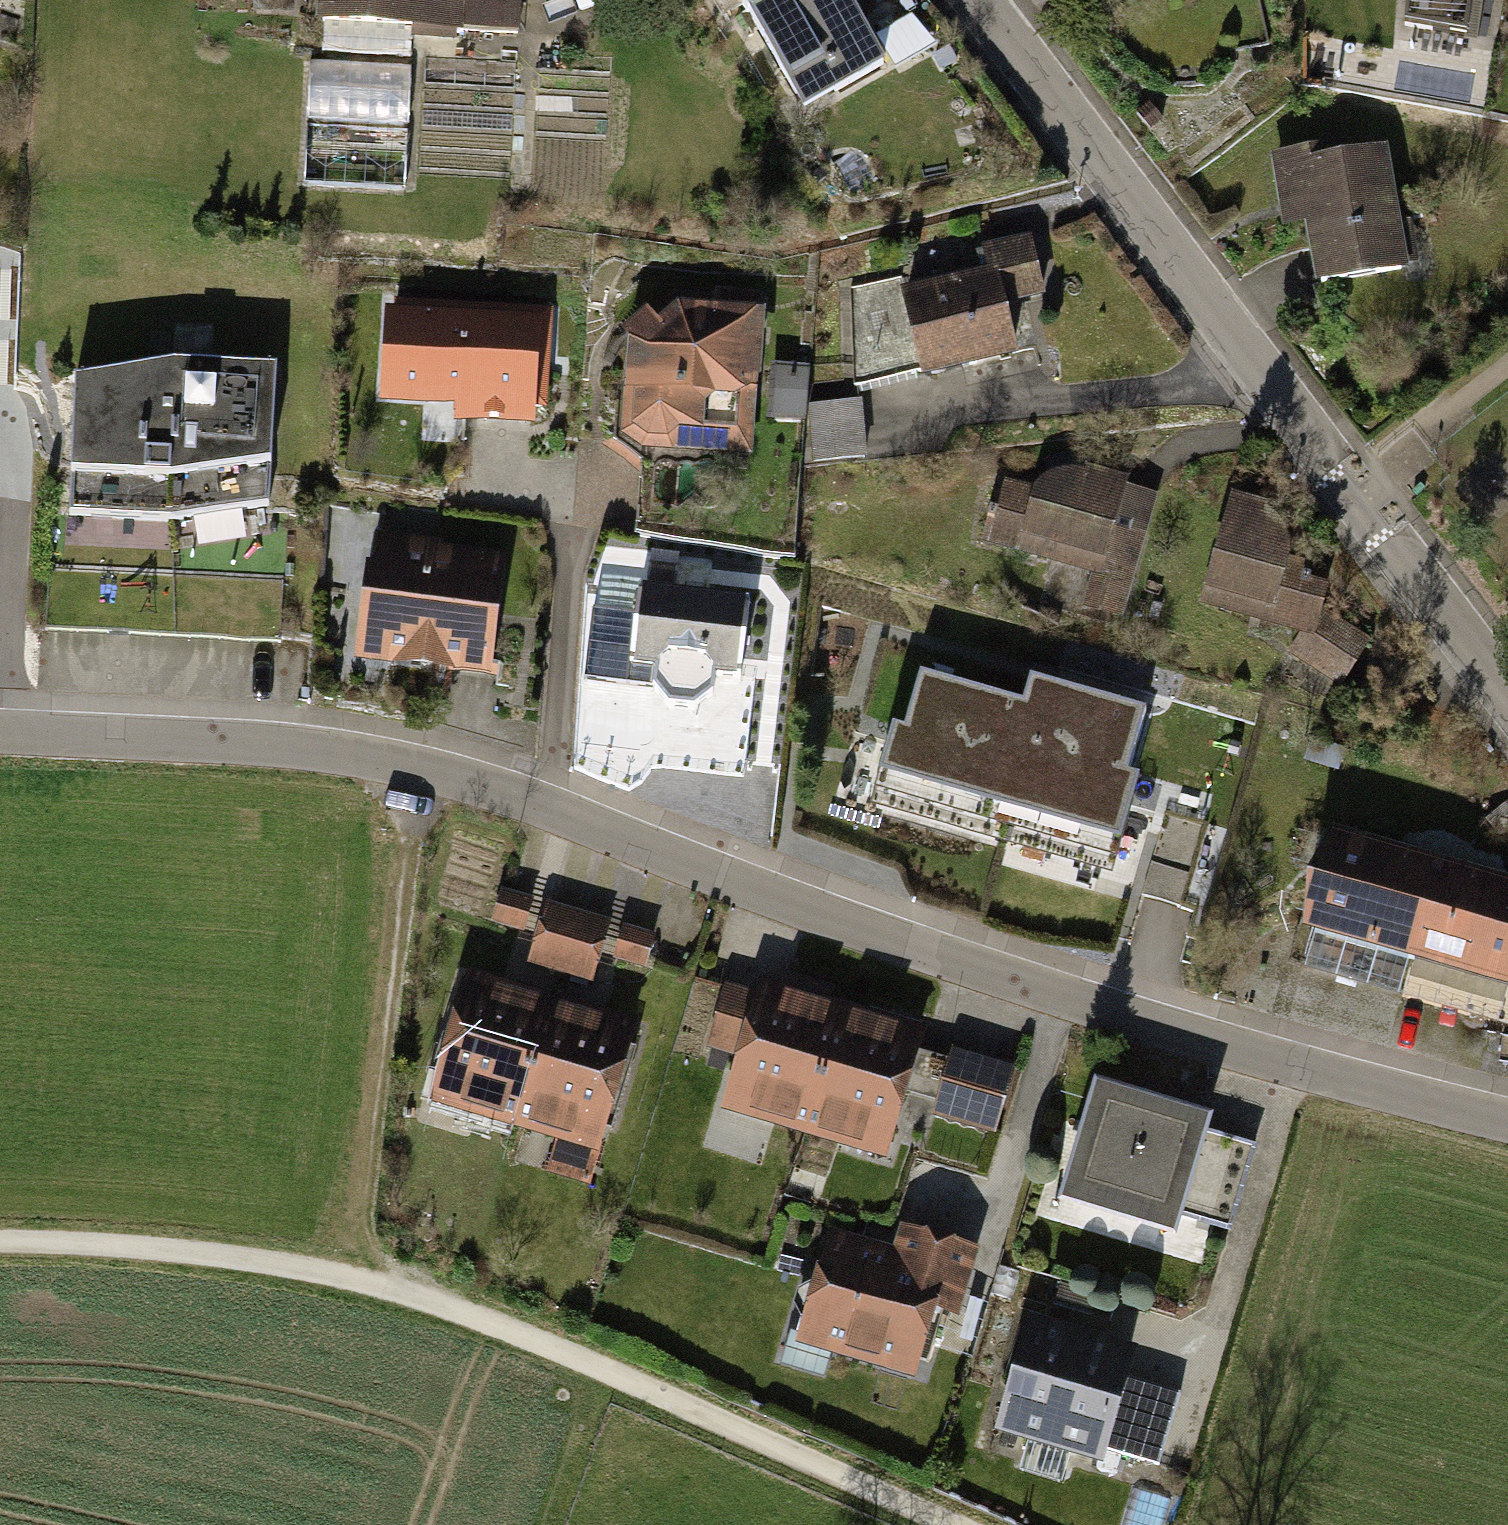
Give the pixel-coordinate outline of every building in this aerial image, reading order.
[(316,24),(465,35),(466,30),(468,0),(318,0),(316,24)] [(466,30),(522,34),(524,0),(468,0),(466,30)] [(844,0),(735,0),(800,114),(882,67),(844,0)] [(1406,27),(1464,36),(1471,0),(1408,0),(1406,27)] [(413,64),(312,57),(308,123),(409,130),(413,64)] [(409,130),(308,123),(304,185),(404,191),(409,130)] [(1343,144),(1267,157),(1280,232),(1306,228),(1317,289),(1409,274),(1387,148),(1345,155),(1343,144)] [(907,288),(905,276),(851,289),(854,388),(918,372),(921,385),(1020,363),(1009,309),(1045,301),(1031,237),(985,247),(990,269),(972,273),(907,288)] [(623,338),(619,436),(641,453),(755,457),(763,303),(674,297),(641,323),(623,338)] [(394,313),(387,313),(383,408),(456,411),(455,428),(541,431),(542,411),(551,412),(555,307),(395,301),(394,313)] [(176,361),(76,383),(72,520),(88,520),(168,522),(271,506),(278,369),(176,361)] [(809,406),(815,467),(867,463),(861,401),(809,406)] [(1034,491),(998,483),(989,513),(998,516),(989,548),(1091,577),(1081,612),(1120,623),(1143,538),(1156,493),(1065,468),(1034,491)] [(1226,502),(1199,596),(1207,598),(1270,615),(1287,554),(1296,522),(1226,502)] [(513,554),(377,534),(358,664),(494,684),(513,554)] [(1270,615),(1207,598),(1205,609),(1299,633),(1315,637),(1323,607),(1334,567),(1287,554),(1270,615)] [(696,602),(638,594),(636,617),(592,612),(584,686),(652,693),(666,711),(693,715),(711,700),(713,680),(739,684),(749,609),(696,602)] [(1356,630),(1323,607),(1315,637),(1299,633),(1286,652),(1340,685),(1370,640),(1356,630)] [(1023,711),(922,682),(907,731),(898,728),(874,810),(1113,880),(1141,787),(1130,784),(1149,719),(1031,685),(1023,711)] [(1205,825),(1167,815),(1145,896),(1184,906),(1205,825)] [(1437,861),(1336,832),(1305,938),(1407,968),(1437,861)] [(1507,996),(1507,881),(1437,861),(1407,968),(1507,996)] [(494,930),(528,938),(537,903),(503,895),(494,930)] [(611,925),(550,908),(532,970),(593,987),(611,925)] [(624,928),(614,963),(645,972),(655,937),(624,928)] [(553,994),(473,970),(430,1105),(512,1129),(553,994)] [(740,1058),(724,1115),(889,1163),(921,1061),(929,1034),(801,995),(763,984),(759,996),(740,1058)] [(706,1048),(740,1058),(759,996),(725,985),(706,1048)] [(559,1143),(548,1174),(592,1187),(643,1022),(553,994),(512,1129),(559,1143)] [(955,1054),(935,1120),(997,1139),(1017,1072),(955,1054)] [(1137,1104),(1094,1092),(1058,1214),(1174,1249),(1181,1225),(1207,1138),(1211,1126),(1137,1104)] [(1254,1152),(1207,1138),(1181,1225),(1230,1239),(1254,1152)] [(827,1234),(792,1350),(914,1387),(935,1319),(956,1326),(978,1253),(899,1229),(891,1253),(883,1250),(827,1234)] [(1074,1338),(1027,1324),(992,1440),(1101,1472),(1107,1454),(1128,1383),(1136,1357),(1074,1338)] [(1179,1398),(1128,1383),(1107,1454),(1159,1469),(1179,1398)]
